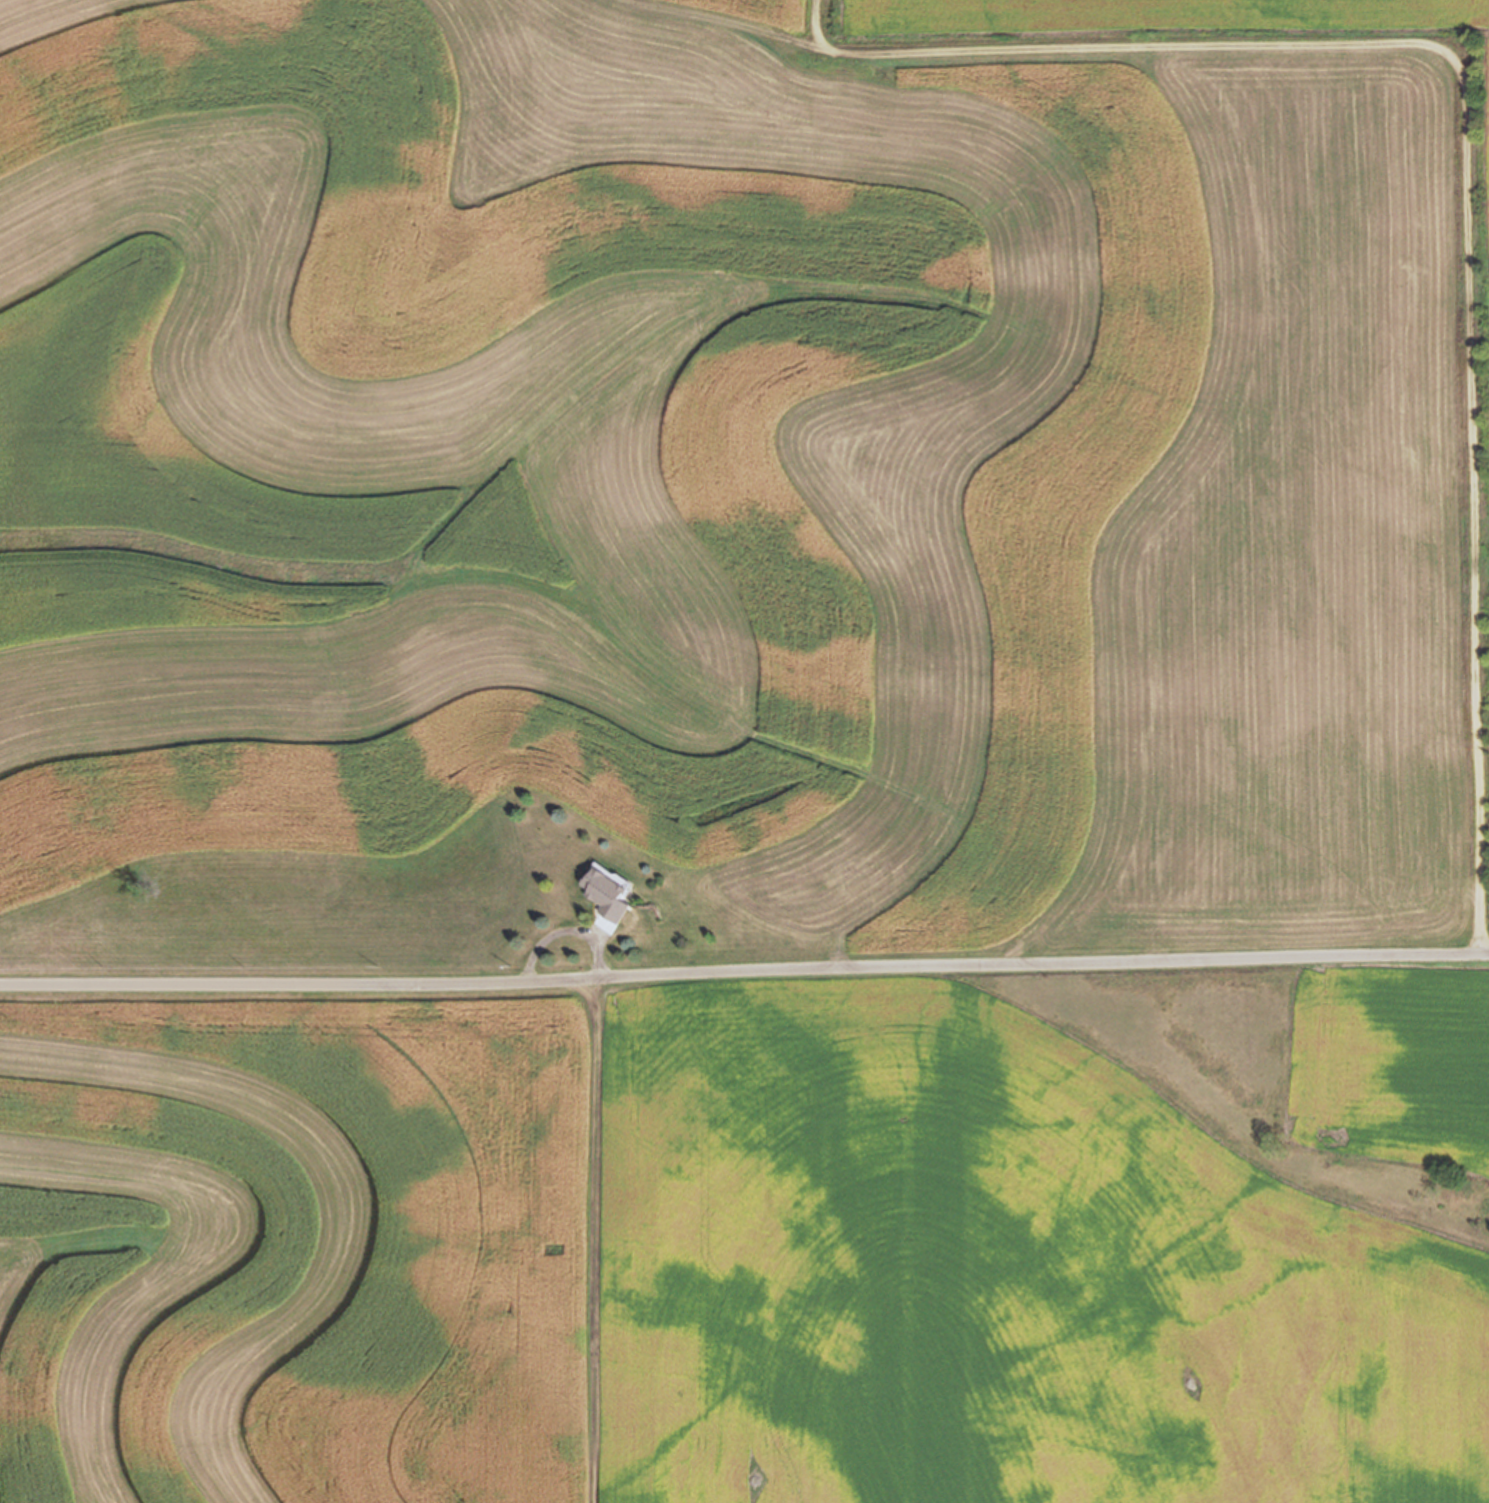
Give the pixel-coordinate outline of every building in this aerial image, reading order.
[(618,924),(631,905),(622,899),(629,889),(596,865),(583,884),(590,890),(587,894),(604,906),(600,912),(618,924)]
